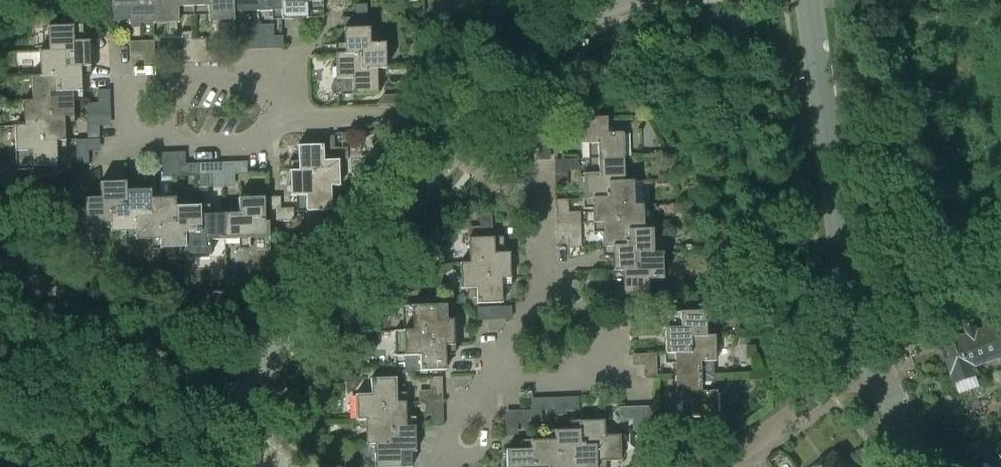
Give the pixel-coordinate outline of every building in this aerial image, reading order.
[(152,0),(112,0),(112,10),(128,9),(129,25),(153,24),(152,0)] [(153,24),(178,23),(178,8),(192,7),(192,0),(152,0),(153,24)] [(192,7),(207,6),(208,22),(234,21),(234,12),(233,13),(233,0),(192,0),(192,7)] [(233,13),(234,12),(257,12),(257,0),(233,0),(233,13)] [(257,12),(281,11),(281,0),(257,0),(257,12)] [(281,11),(281,20),(307,19),(306,3),(322,3),(322,0),(281,0),(281,11)] [(354,5),(354,18),(367,17),(366,4),(354,5)] [(47,27),(48,51),(48,52),(64,51),(65,67),(81,67),(90,67),(89,41),(73,42),(73,26),(47,27)] [(343,30),(344,53),(344,54),(361,54),(361,70),(376,69),(376,70),(386,69),(385,43),(369,44),(369,28),(343,30)] [(270,37),(270,49),(283,48),(282,36),(270,37)] [(234,37),(234,50),(247,50),(247,37),(234,37)] [(129,42),(129,55),(143,54),(142,41),(129,42)] [(206,51),(206,63),(219,63),(219,50),(206,51)] [(39,51),(40,76),(56,76),(56,92),(73,91),(73,92),(82,91),(81,67),(65,67),(64,51),(48,52),(48,51),(39,51)] [(169,52),(170,64),(183,64),(182,51),(169,52)] [(377,94),(376,70),(376,69),(361,70),(361,54),(344,54),(344,53),(335,54),(336,80),(340,79),(340,95),(352,95),(377,94)] [(425,83),(425,70),(424,70),(409,70),(409,83),(416,83),(425,83)] [(31,76),(32,101),(32,102),(47,101),(48,117),(65,116),(65,117),(74,117),(73,92),(73,91),(56,92),(56,76),(40,76),(31,76)] [(97,90),(98,103),(110,103),(109,90),(97,90)] [(23,101),(24,125),(24,126),(39,125),(40,141),(57,141),(66,141),(65,117),(65,116),(48,117),(47,101),(32,102),(32,101),(23,101)] [(598,144),(598,158),(624,157),(623,132),(607,133),(607,117),(581,118),(582,144),(598,144)] [(24,126),(24,125),(15,125),(17,171),(33,170),(33,166),(58,165),(57,141),(40,141),(39,125),(24,126)] [(87,127),(87,139),(100,139),(100,126),(87,127)] [(550,136),(550,148),(563,148),(562,135),(550,136)] [(297,147),(298,170),(298,171),(315,170),(315,187),(331,186),(331,187),(340,186),(339,160),(335,160),(324,161),(323,146),(297,147)] [(335,160),(339,160),(349,160),(348,148),(335,148),(335,160)] [(76,152),(77,164),(89,163),(89,151),(76,152)] [(149,153),(149,166),(162,165),(161,153),(149,153)] [(584,199),(592,199),(592,198),(608,198),(608,182),(625,182),(625,181),(624,157),(598,158),(599,173),(583,174),(584,199)] [(234,162),(235,175),(248,175),(247,162),(234,162)] [(211,176),(211,163),(198,164),(198,176),(199,188),(211,188),(211,176)] [(198,176),(198,164),(185,164),(186,176),(198,176)] [(298,171),(298,170),(289,171),(290,197),(296,197),(297,212),(332,211),(331,187),(331,186),(315,187),(315,170),(298,171)] [(568,184),(567,171),(555,172),(555,185),(568,184)] [(593,224),(602,223),(618,223),(618,206),(642,206),(642,181),(625,181),(625,182),(608,182),(608,198),(592,198),(592,199),(593,224)] [(86,225),(110,224),(111,224),(110,208),(126,208),(126,191),(126,182),(100,183),(100,198),(85,199),(86,225)] [(110,233),(135,232),(136,232),(135,216),(151,215),(151,199),(151,190),(126,191),(126,208),(110,208),(111,224),(110,224),(110,233)] [(135,241),(160,240),(160,224),(176,224),(175,207),(176,207),(175,198),(151,199),(151,215),(135,216),(136,232),(135,232),(135,241)] [(239,214),(224,214),(225,240),(269,239),(268,222),(265,222),(264,198),(238,199),(239,214)] [(555,199),(556,213),(568,212),(568,199),(555,199)] [(160,249),(184,248),(185,248),(184,232),(200,232),(200,215),(201,215),(200,206),(176,207),(175,207),(176,224),(160,224),(160,240),(160,249)] [(603,248),(612,247),(628,246),(628,230),(643,230),(643,229),(642,206),(618,206),(618,223),(602,223),(603,248)] [(281,209),(281,221),(294,221),(293,208),(281,209)] [(479,214),(480,227),(492,227),(492,213),(479,214)] [(185,248),(184,248),(184,257),(210,256),(209,241),(225,240),(224,214),(201,215),(200,215),(200,232),(184,232),(185,248)] [(613,272),(622,271),(638,270),(637,254),(653,254),(653,253),(652,229),(643,229),(643,230),(628,230),(628,246),(612,247),(613,272)] [(569,236),(569,248),(581,248),(581,235),(569,236)] [(468,238),(469,263),(485,263),(486,278),(502,278),(511,278),(510,253),(504,253),(503,237),(468,238)] [(622,271),(622,296),(648,295),(648,280),(663,279),(662,253),(653,253),(653,254),(637,254),(638,270),(622,271)] [(469,263),(460,263),(461,289),(477,289),(477,304),(503,303),(502,278),(486,278),(485,263),(469,263)] [(240,283),(240,278),(229,278),(229,288),(240,288),(240,283)] [(411,306),(412,330),(412,331),(429,330),(429,347),(445,346),(445,347),(454,346),(453,320),(437,321),(437,305),(411,306)] [(477,308),(478,321),(490,321),(490,307),(477,308)] [(665,354),(674,354),(690,353),(690,336),(706,336),(705,311),(680,312),(670,312),(671,328),(664,328),(665,354)] [(977,332),(976,328),(967,330),(969,335),(942,344),(956,383),(960,395),(983,387),(978,375),(975,366),(1000,357),(1000,324),(977,332)] [(404,357),(410,356),(411,372),(446,371),(445,347),(445,346),(429,347),(429,330),(412,331),(412,330),(403,330),(404,357)] [(674,354),(675,378),(714,376),(713,361),(716,361),(715,335),(706,336),(690,336),(690,353),(674,354)] [(751,348),(751,339),(741,339),(741,348),(751,348)] [(645,366),(645,379),(657,378),(657,365),(645,366)] [(353,380),(352,369),(341,370),(342,381),(353,380)] [(714,376),(675,378),(676,403),(691,402),(692,418),(718,417),(717,391),(714,391),(714,376)] [(429,378),(430,391),(442,391),(442,377),(429,378)] [(356,421),(365,420),(381,419),(381,403),(397,403),(397,402),(396,378),(371,379),(371,395),(355,395),(356,421)] [(565,398),(566,410),(579,409),(578,397),(565,398)] [(541,398),(542,411),(554,410),(554,398),(541,398)] [(365,445),(374,445),(374,444),(391,444),(391,427),(406,427),(406,426),(405,402),(397,402),(397,403),(381,403),(381,419),(365,420),(365,445)] [(620,407),(620,420),(632,419),(632,407),(620,407)] [(517,411),(517,423),(530,423),(530,410),(517,411)] [(430,414),(431,427),(444,426),(443,413),(430,414)] [(656,418),(656,430),(668,430),(668,418),(656,418)] [(578,421),(578,430),(579,430),(580,446),(596,446),(597,461),(621,461),(620,435),(605,436),(604,420),(578,421)] [(374,445),(375,466),(401,466),(401,453),(416,452),(415,426),(406,426),(406,427),(391,427),(391,444),(374,444),(374,445)] [(554,440),(555,440),(556,456),(572,455),(572,466),(597,466),(597,461),(596,446),(580,446),(579,430),(578,430),(554,431),(554,440)] [(530,449),(531,449),(531,466),(548,465),(548,466),(572,466),(572,455),(556,456),(555,440),(554,440),(530,441),(530,449)] [(530,449),(506,450),(507,466),(548,466),(548,465),(531,466),(531,449),(530,449)] [(835,451),(815,466),(847,466),(835,451)]
